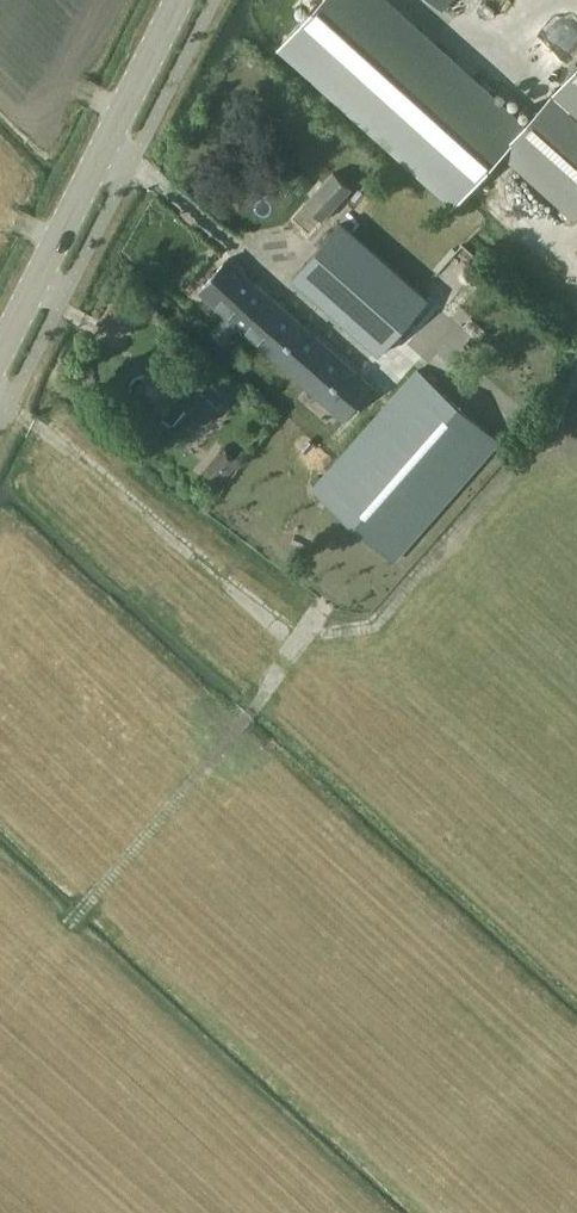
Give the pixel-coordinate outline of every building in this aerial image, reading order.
[(504,154),(574,218),(576,214),(576,64),(521,126),(381,0),(323,0),(286,43),(462,200),(504,154)] [(325,219),(354,187),(337,171),(307,203),(325,219)] [(382,353),(431,299),(343,222),(294,276),(382,353)] [(347,418),(376,385),(230,256),(200,289),(347,418)] [(196,383),(162,354),(147,372),(139,371),(131,380),(133,388),(173,422),(188,404),(208,421),(221,407),(195,385),(196,383)] [(395,559),(501,440),(421,369),(316,489),(395,559)] [(212,461),(231,476),(241,462),(223,448),(212,461)]
